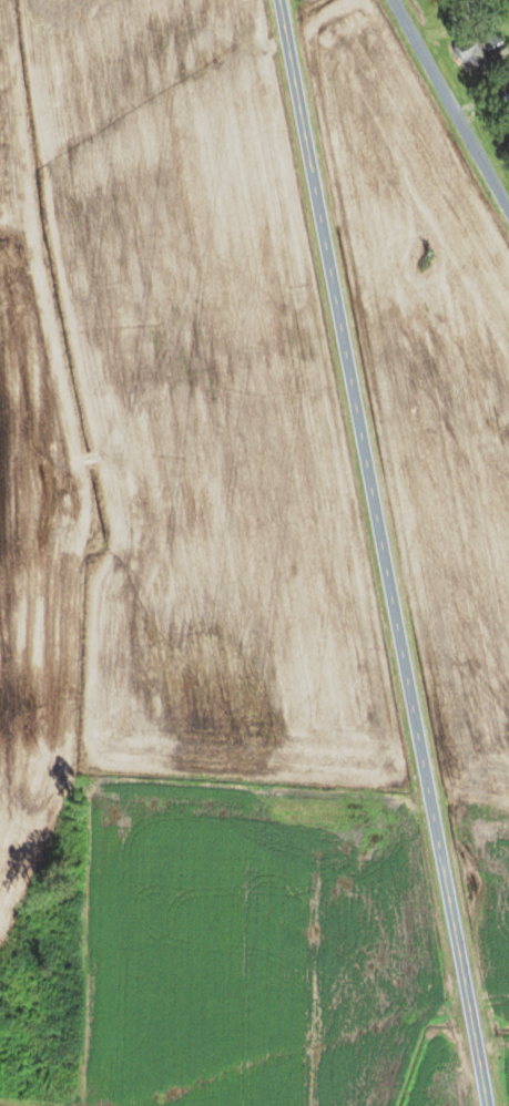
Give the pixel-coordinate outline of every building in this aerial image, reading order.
[(504,53),(492,32),(453,54),(459,65),(467,61),(473,71),(504,53)]
